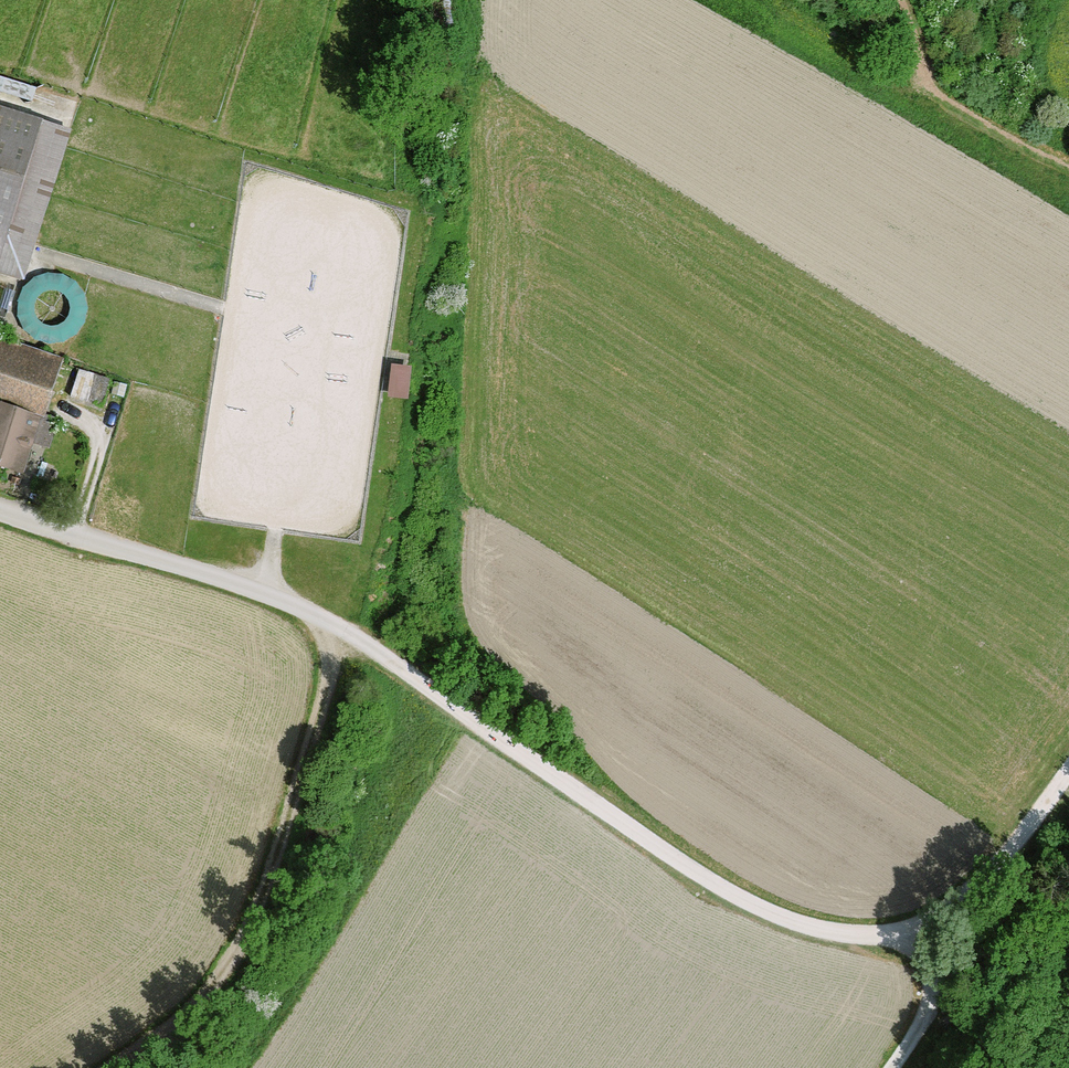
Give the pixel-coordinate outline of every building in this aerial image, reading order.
[(0,109),(0,246),(39,121),(0,109)] [(39,121),(0,246),(0,270),(19,276),(66,129),(39,121)] [(59,343),(70,339),(79,332),(85,322),(88,311),(87,299),(82,289),(75,280),(65,274),(53,272),(42,273),(31,278),(23,287),(17,298),(16,310),(19,322),(25,332),(35,339),(46,343),(59,343)] [(27,466),(63,362),(0,341),(0,457),(27,466)] [(412,391),(414,357),(392,356),(389,390),(412,391)] [(112,376),(77,366),(69,397),(104,406),(112,376)]
